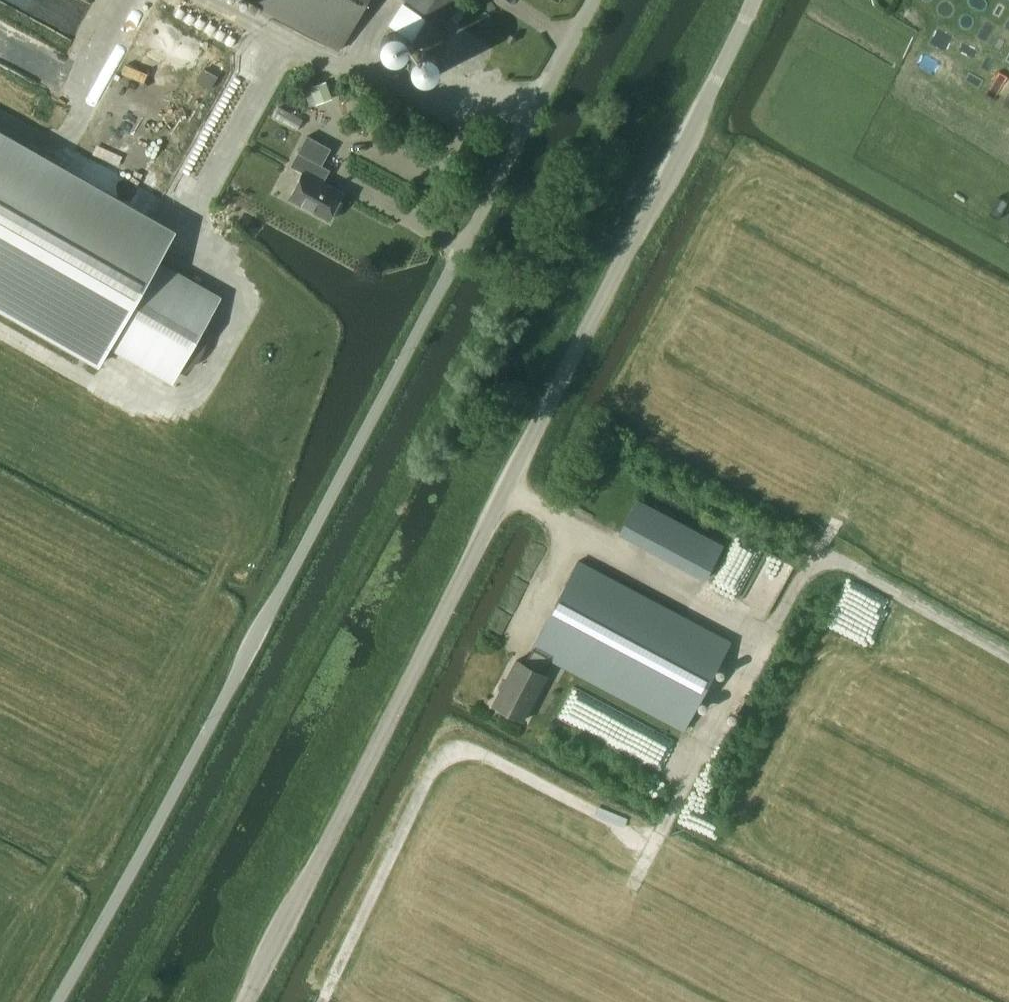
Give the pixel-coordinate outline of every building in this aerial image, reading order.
[(367,0),(250,0),(339,50),(367,0)] [(460,0),(406,0),(390,24),(431,52),(445,32),(442,30),(460,0)] [(326,81),(311,86),(316,103),(332,97),(326,81)] [(440,128),(433,141),(442,147),(450,133),(440,128)] [(329,220),(343,193),(315,177),(330,148),(306,135),(290,165),(303,172),(289,198),(329,220)] [(0,137),(0,306),(101,363),(110,347),(169,381),(173,374),(187,370),(193,366),(197,361),(201,355),(205,346),(206,336),(205,318),(218,295),(158,261),(173,236),(0,137)] [(240,206),(238,209),(256,217),(257,215),(260,209),(243,200),(240,206)] [(705,579),(723,546),(637,500),(619,533),(705,579)] [(516,660),(493,704),(523,720),(547,676),(540,672),(548,658),(683,730),(731,641),(578,560),(531,649),(525,664),(516,660)] [(669,755),(677,736),(571,689),(561,712),(618,737),(620,733),(669,755)]
